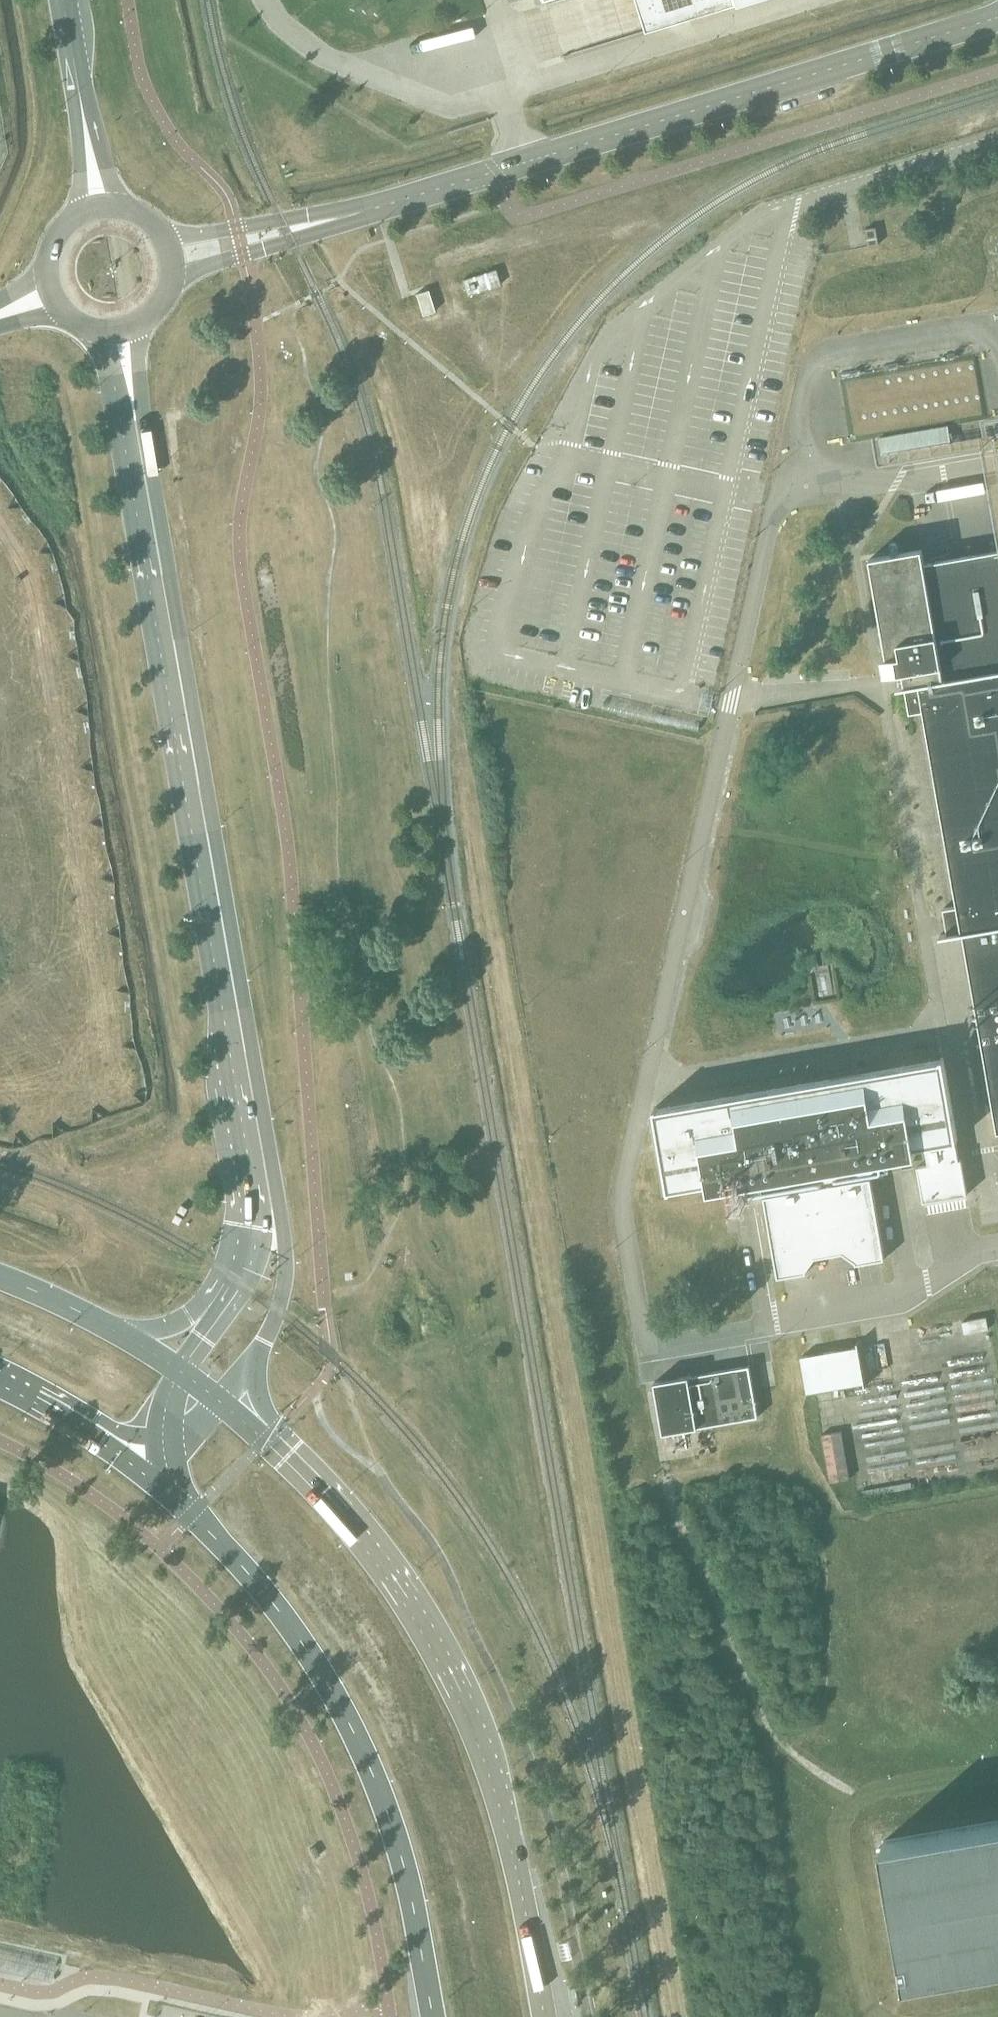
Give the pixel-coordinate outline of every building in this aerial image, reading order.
[(654,28),(743,0),(645,0),(654,28)] [(878,243),(875,227),(864,229),(867,245),(878,243)] [(500,284),(495,269),(462,279),(467,294),(500,284)] [(428,290),(416,294),(423,315),(435,311),(430,295),(428,290)] [(951,442),(949,435),(948,426),(879,437),(882,453),(951,442)] [(924,562),(922,549),(869,558),(887,658),(881,659),(884,675),(903,671),(905,685),(919,682),(997,669),(997,550),(924,562)] [(919,682),(924,709),(958,904),(962,931),(997,1132),(997,669),(919,682)] [(924,709),(919,682),(905,685),(910,712),(924,709)] [(962,931),(958,904),(943,907),(948,934),(962,931)] [(884,1258),(868,1164),(915,1156),(913,1146),(925,1144),(929,1164),(917,1166),(923,1201),(967,1194),(961,1159),(958,1159),(955,1139),(958,1138),(943,1057),(942,1057),(942,1058),(883,1068),(656,1107),(656,1106),(654,1107),(668,1189),(671,1189),(671,1188),(763,1172),(766,1182),(761,1183),(777,1277),(806,1272),(806,1270),(815,1257),(842,1253),(855,1262),(855,1263),(884,1258)] [(807,1389),(865,1382),(860,1345),(802,1352),(807,1389)] [(753,1365),(657,1377),(663,1428),(759,1416),(753,1365)] [(831,1478),(850,1475),(843,1429),(824,1432),(831,1478)] [(883,1841),(907,1977),(997,1961),(997,1820),(883,1841)] [(321,1843),(315,1845),(319,1854),(325,1852),(321,1843)]
